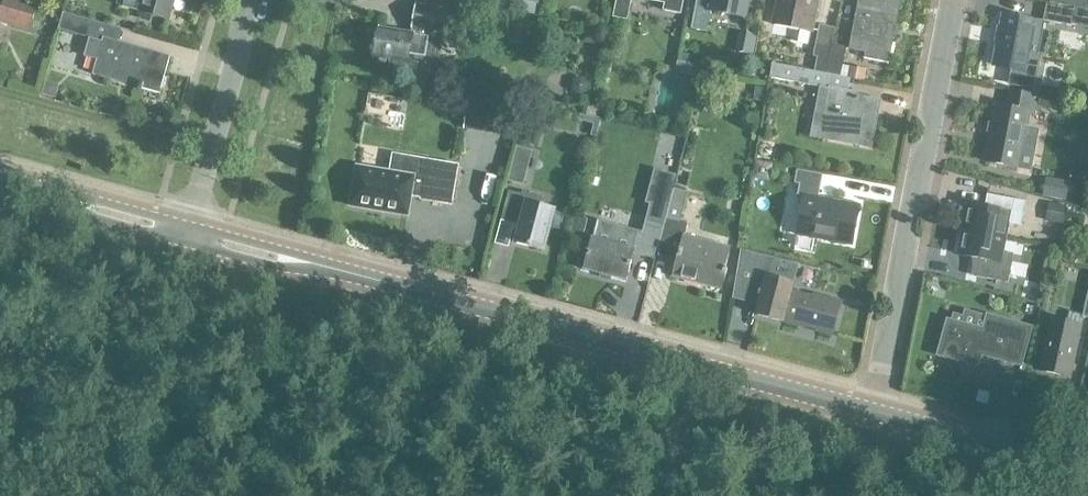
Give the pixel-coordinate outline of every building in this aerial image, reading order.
[(2,17),(33,25),(38,5),(20,0),(7,0),(2,17)] [(125,9),(141,14),(141,13),(169,20),(174,0),(127,0),(125,9)] [(519,0),(469,0),(505,8),(521,11),(523,1),(519,0)] [(616,15),(628,18),(632,0),(619,0),(616,15)] [(668,2),(666,9),(682,13),(684,0),(660,0),(668,2)] [(694,19),(692,29),(707,32),(711,12),(745,18),(749,0),(698,0),(694,19)] [(773,25),(799,30),(797,42),(808,44),(810,33),(817,0),(778,0),(773,25)] [(850,49),(889,56),(899,0),(860,0),(850,49)] [(1046,0),(1043,19),(1072,25),(1072,24),(1075,6),(1046,0)] [(380,28),(375,57),(391,60),(388,73),(416,77),(418,63),(408,62),(410,54),(440,59),(444,33),(466,37),(470,13),(417,4),(412,34),(380,28)] [(1072,24),(1087,27),(1087,9),(1085,9),(1075,6),(1072,24)] [(486,7),(480,36),(525,45),(529,26),(508,22),(510,11),(486,7)] [(65,12),(60,28),(91,37),(87,52),(100,56),(94,75),(140,88),(139,91),(144,93),(146,86),(162,90),(172,57),(118,42),(122,28),(65,12)] [(1036,54),(1042,23),(1023,19),(1002,16),(994,65),(1011,69),(1009,83),(1033,88),(1039,54),(1036,54)] [(829,59),(832,44),(835,28),(821,25),(815,56),(819,57),(829,59)] [(598,33),(586,30),(584,41),(596,43),(598,33)] [(836,75),(839,76),(842,76),(848,47),(832,44),(829,59),(826,73),(836,75)] [(819,57),(816,71),(826,73),(829,59),(819,57)] [(679,62),(677,71),(691,74),(693,64),(679,62)] [(826,73),(816,71),(774,63),(771,77),(823,87),(813,138),(870,149),(879,103),(857,98),(857,94),(836,90),(839,76),(836,75),(826,73)] [(848,77),(850,78),(864,80),(866,69),(850,67),(848,77)] [(573,89),(580,94),(587,91),(589,83),(583,78),(575,81),(573,89)] [(56,98),(58,90),(56,83),(47,81),(42,94),(56,98)] [(990,133),(986,159),(1019,165),(1021,152),(1025,152),(1027,139),(1023,139),(1029,110),(1035,111),(1037,96),(1009,90),(1007,105),(996,104),(992,123),(989,122),(987,133),(990,133)] [(512,110),(469,104),(466,129),(508,134),(512,110)] [(356,164),(349,202),(406,212),(409,195),(420,196),(420,197),(450,202),(457,163),(426,158),(423,177),(412,175),(413,173),(356,164)] [(799,170),(796,183),(801,184),(799,195),(804,196),(797,233),(853,244),(860,205),(821,198),(825,175),(799,170)] [(1046,178),(1043,196),(1066,200),(1069,182),(1046,178)] [(672,188),(667,208),(657,249),(661,250),(660,256),(677,261),(674,276),(722,288),(727,269),(725,269),(730,248),(685,236),(688,222),(679,220),(687,192),(672,188)] [(516,224),(514,228),(518,229),(515,242),(544,250),(555,209),(542,206),(544,197),(523,192),(522,194),(508,190),(501,220),(516,224)] [(965,204),(960,228),(1005,237),(1007,223),(1019,225),(1023,202),(984,194),(982,207),(965,204)] [(652,204),(642,245),(624,241),(623,247),(592,239),(585,269),(629,280),(635,253),(654,258),(657,249),(667,208),(652,204)] [(1063,206),(1050,204),(1047,219),(1061,221),(1063,206)] [(1005,237),(960,228),(955,255),(972,259),(1000,264),(1002,252),(1005,237)] [(784,320),(818,329),(818,332),(833,335),(841,302),(814,295),(813,298),(792,292),(794,284),(768,278),(773,259),(740,251),(734,289),(757,295),(761,299),(756,315),(783,322),(784,320)] [(1000,264),(972,259),(969,276),(1006,283),(1012,253),(1002,252),(1000,264)] [(947,322),(939,354),(976,364),(979,353),(1019,364),(1029,328),(987,317),(983,332),(947,322)] [(1049,320),(1039,371),(1068,377),(1078,326),(1049,320)]
